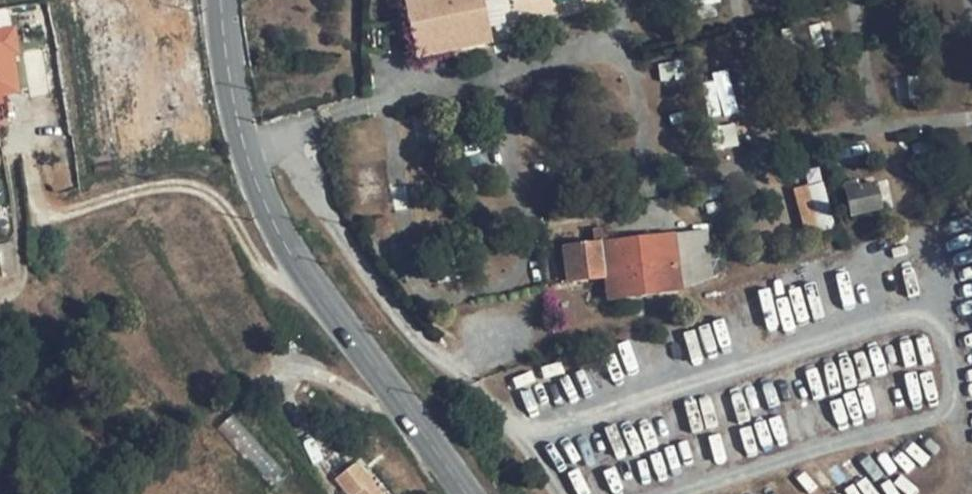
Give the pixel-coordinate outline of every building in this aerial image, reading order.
[(416,52),(435,47),(434,42),(488,29),(482,0),(405,0),(416,52)] [(0,31),(0,92),(16,90),(11,54),(18,53),(14,29),(0,31)] [(435,47),(437,56),(491,45),(488,29),(434,42),(435,47)] [(417,61),(437,56),(435,47),(416,52),(417,61)] [(824,182),(811,185),(823,228),(835,225),(824,182)] [(875,185),(846,191),(852,216),(880,208),(875,185)] [(609,300),(680,290),(673,235),(607,244),(606,231),(593,234),(593,245),(566,250),(569,283),(606,279),(609,300)] [(355,463),(336,480),(347,493),(382,493),(355,463)]
